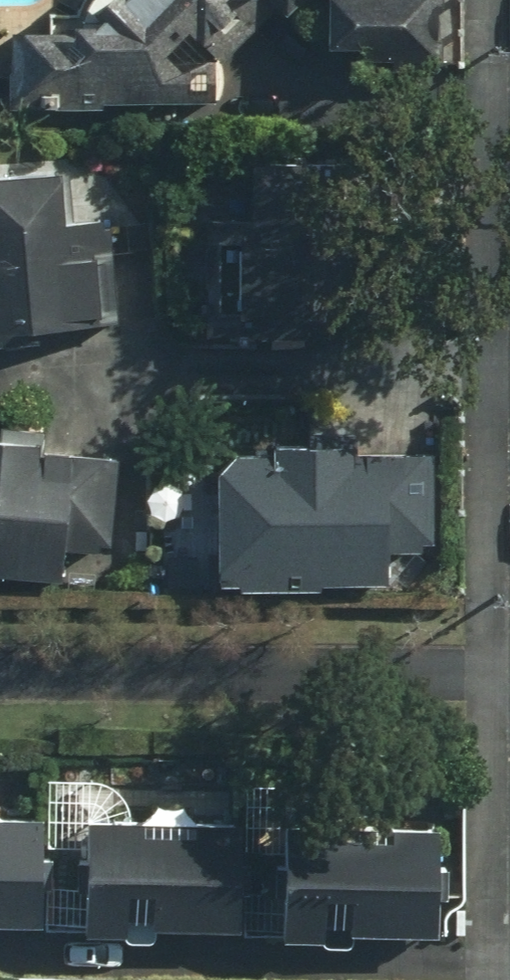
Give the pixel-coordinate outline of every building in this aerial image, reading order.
[(17,28),(16,97),(217,101),(225,35),(265,0),(128,0),(97,30),(17,28)] [(339,43),(440,45),(442,0),(340,0),(339,43)] [(264,157),(264,217),(212,217),(212,330),(285,330),(285,318),(386,318),(385,157),(264,157)] [(0,173),(0,325),(124,315),(116,216),(78,219),(75,180),(68,181),(66,167),(0,173)] [(66,575),(69,544),(115,549),(125,455),(48,447),(49,432),(0,427),(0,569),(66,575)] [(282,440),(282,450),(230,451),(231,580),(390,579),(390,548),(436,548),(435,450),(362,451),(361,440),(282,440)] [(0,815),(0,918),(49,920),(53,817),(0,815)] [(245,823),(98,820),(95,928),(242,932),(245,823)] [(451,833),(295,824),(289,931),(445,939),(451,833)]
